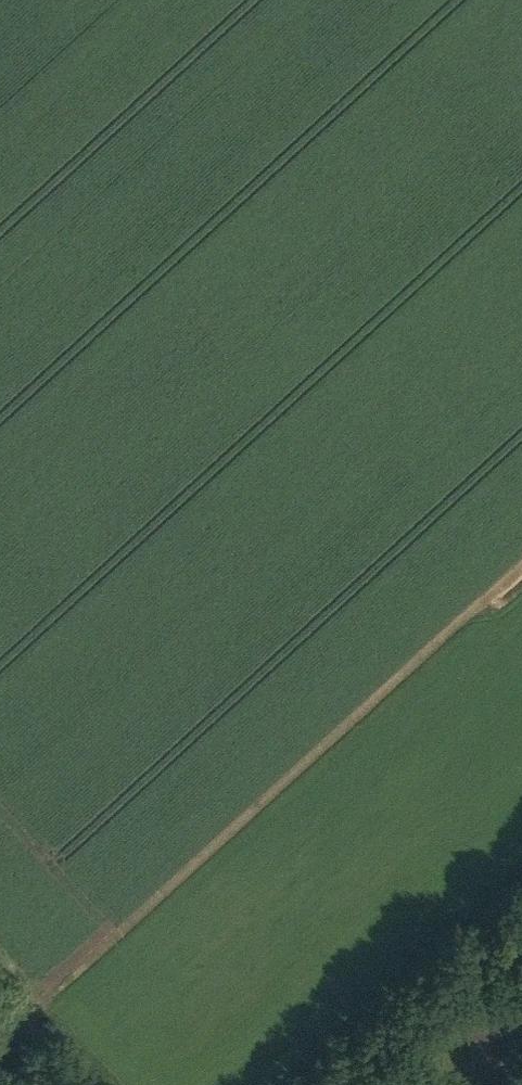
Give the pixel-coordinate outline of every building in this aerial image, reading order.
[(405,1083),(398,1084),(396,1078),(386,1081),(384,1074),(365,1080),(367,1084),(405,1084),(405,1083)]
